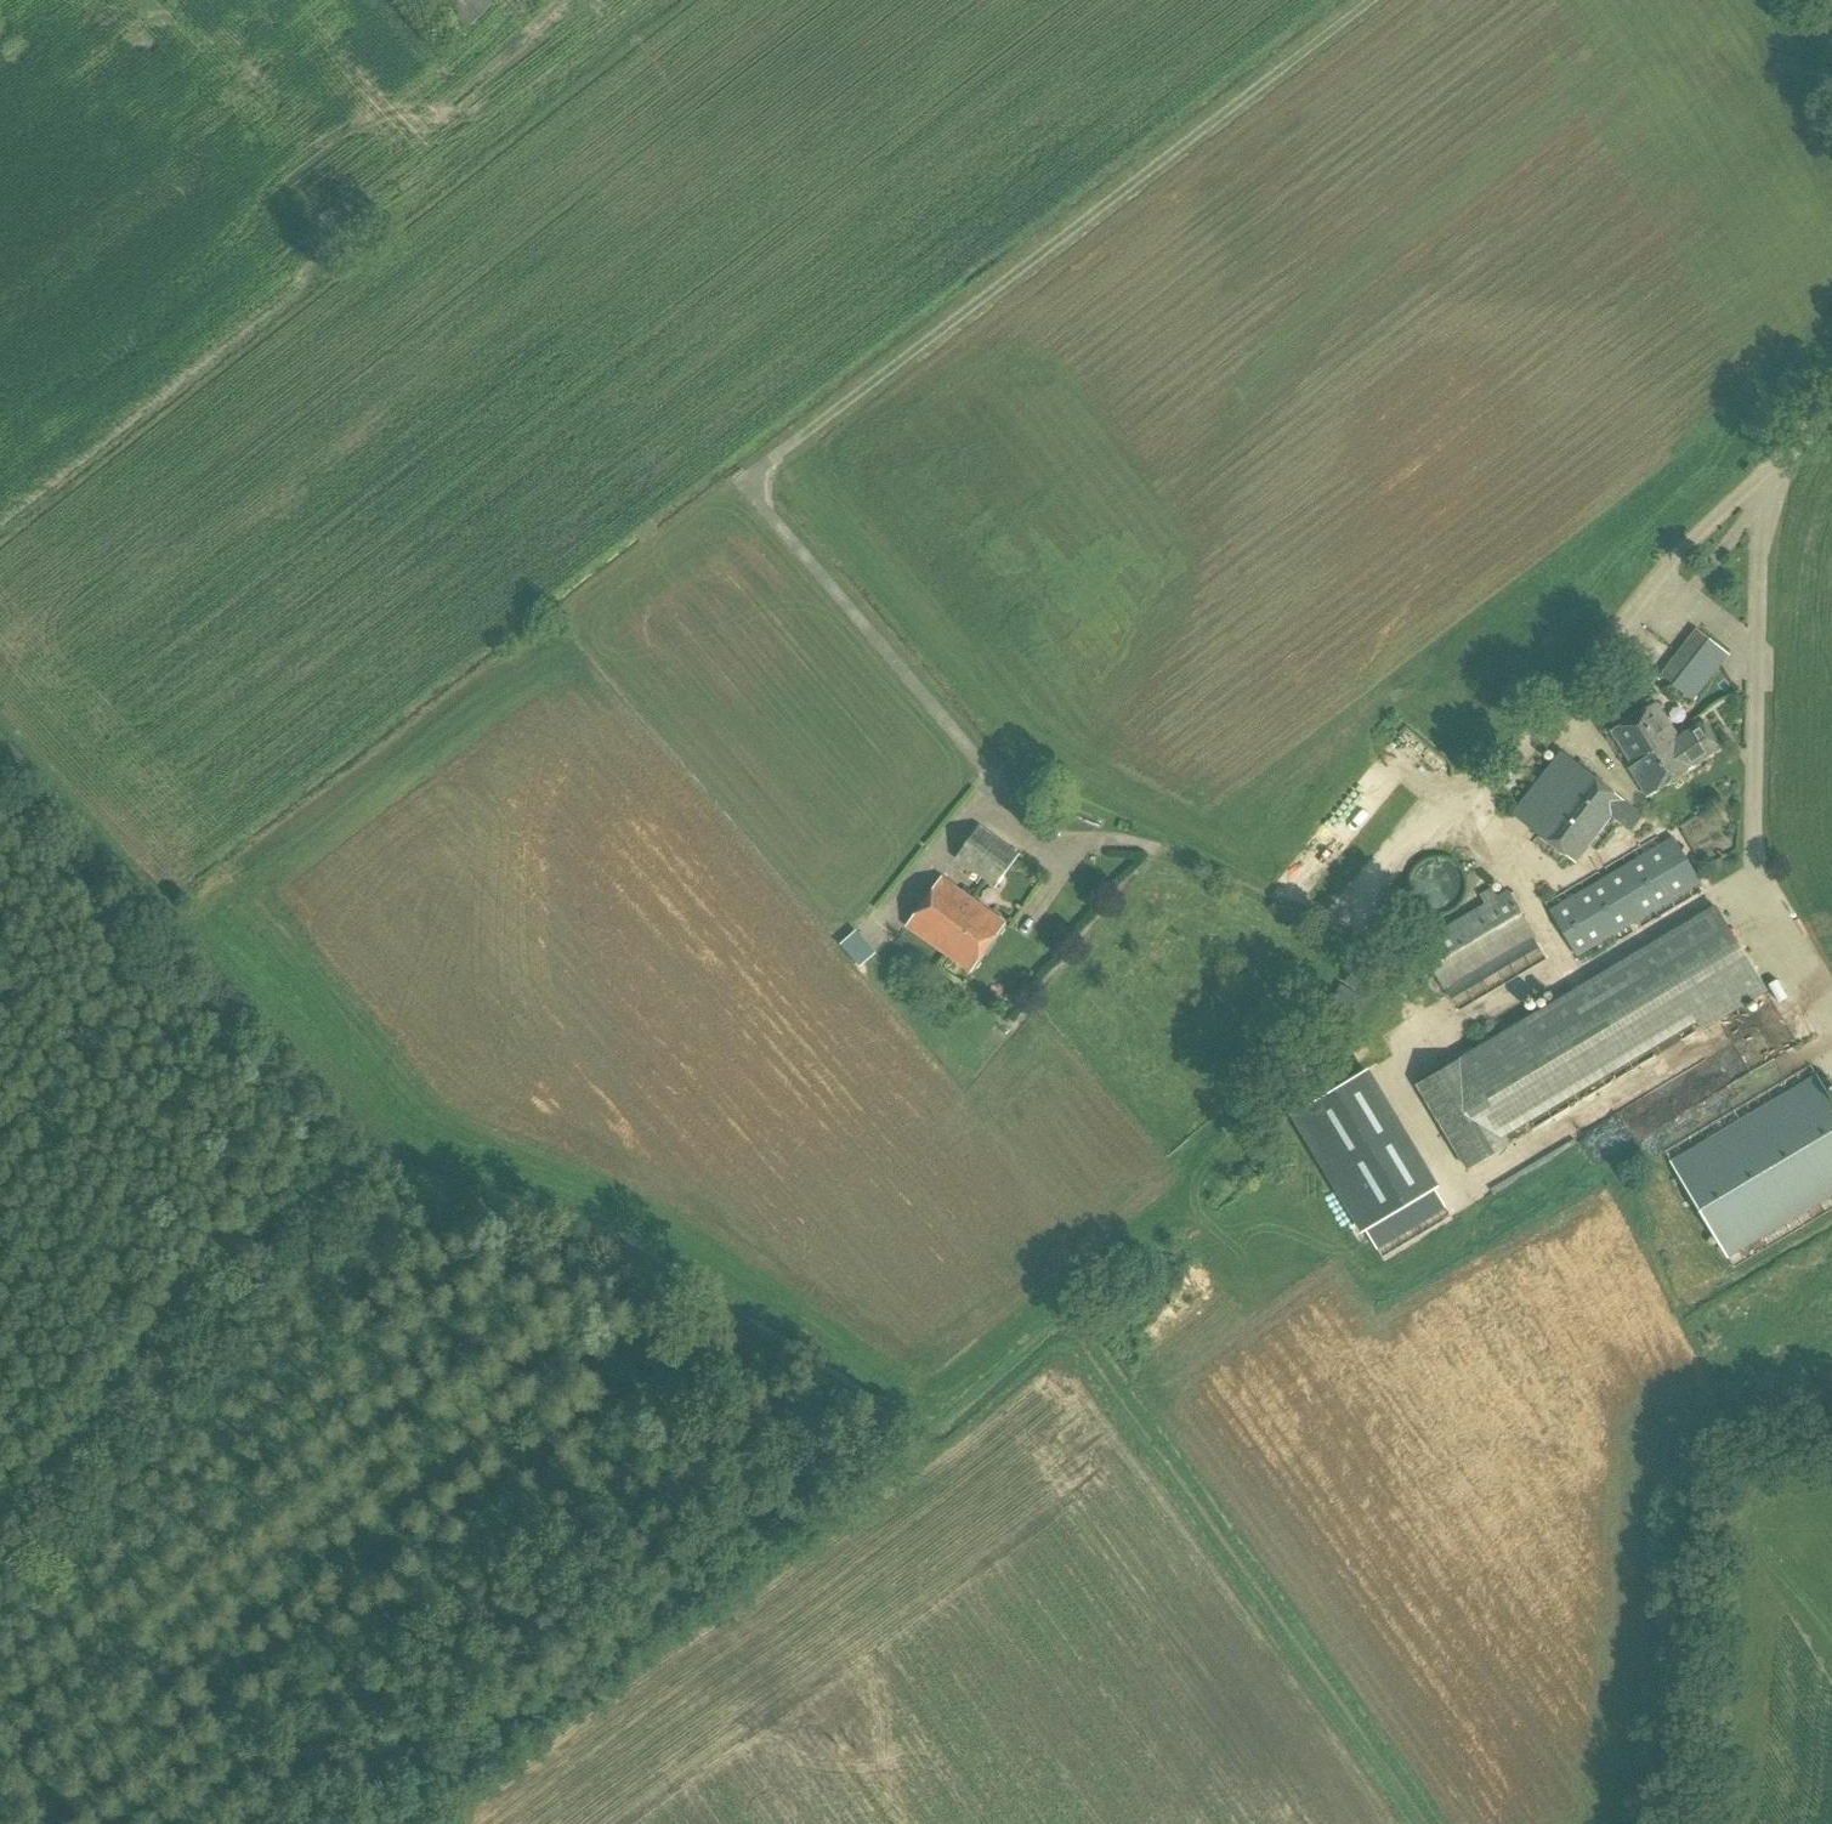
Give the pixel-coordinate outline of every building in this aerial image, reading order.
[(491,4),(487,0),(432,0),(463,32),(491,4)] [(1693,700),(1728,654),(1698,630),(1662,676),(1693,700)] [(1657,703),(1612,732),(1634,766),(1630,768),(1648,797),(1696,765),(1721,748),(1704,721),(1679,737),(1657,703)] [(1631,830),(1643,815),(1563,752),(1514,814),(1576,863),(1612,816),(1631,830)] [(997,887),(1019,855),(979,826),(956,858),(997,887)] [(1576,955),(1700,881),(1675,838),(1551,913),(1576,955)] [(942,878),(907,926),(971,971),(1005,923),(942,878)] [(1294,904),(1305,890),(1292,880),(1281,894),(1294,904)] [(1497,895),(1493,887),(1479,895),(1484,904),(1418,943),(1445,991),(1536,936),(1508,889),(1497,895)] [(1703,1028),(1766,991),(1716,907),(1418,1085),(1468,1169),(1510,1144),(1505,1135),(1698,1020),(1703,1028)] [(850,938),(841,947),(851,959),(860,950),(850,938)] [(1366,1001),(1384,981),(1363,962),(1345,982),(1366,1001)] [(1317,1071),(1344,1026),(1324,1013),(1296,1059),(1317,1071)] [(1451,1216),(1436,1189),(1440,1186),(1369,1068),(1290,1115),(1361,1233),(1367,1230),(1382,1257),(1451,1216)] [(1675,1162),(1730,1255),(1831,1194),(1831,1099),(1818,1076),(1675,1162)] [(1641,1141),(1672,1113),(1654,1093),(1623,1122),(1641,1141)]
